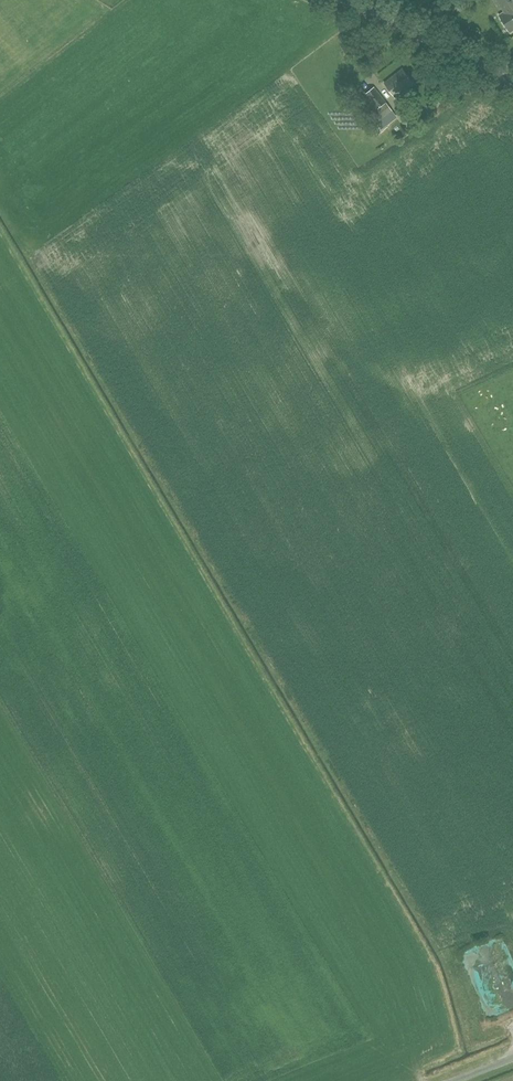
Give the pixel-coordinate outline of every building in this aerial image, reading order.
[(499,15),(510,33),(512,31),(512,0),(497,0),(504,11),(499,15)] [(396,98),(414,84),(402,69),(384,83),(396,98)] [(392,111),(374,87),(359,99),(376,123),(392,111)] [(397,110),(382,122),(387,128),(402,116),(397,110)]
